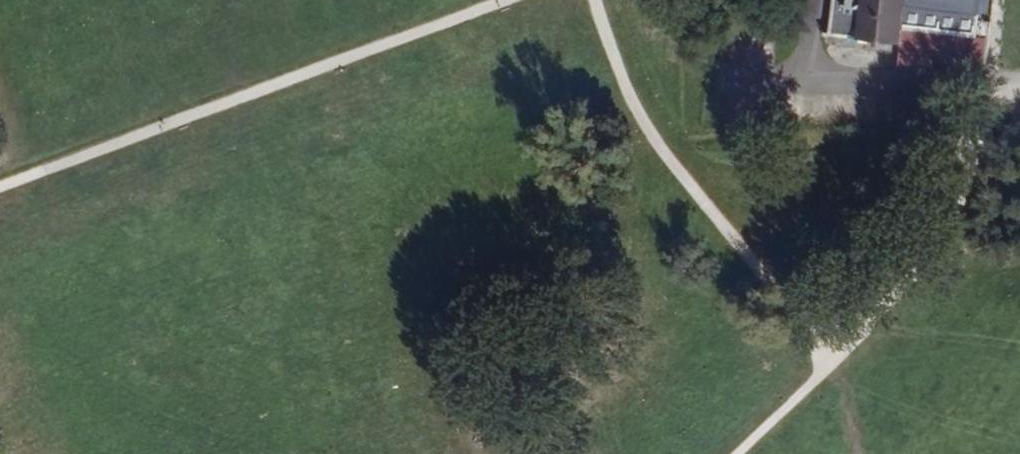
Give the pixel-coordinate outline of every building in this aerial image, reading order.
[(829,32),(824,32),(824,34),(901,43),(902,28),(977,37),(980,13),(905,4),(906,0),(833,0),(829,32)] [(977,37),(990,38),(992,21),(994,0),(906,0),(905,4),(980,13),(977,37)]
